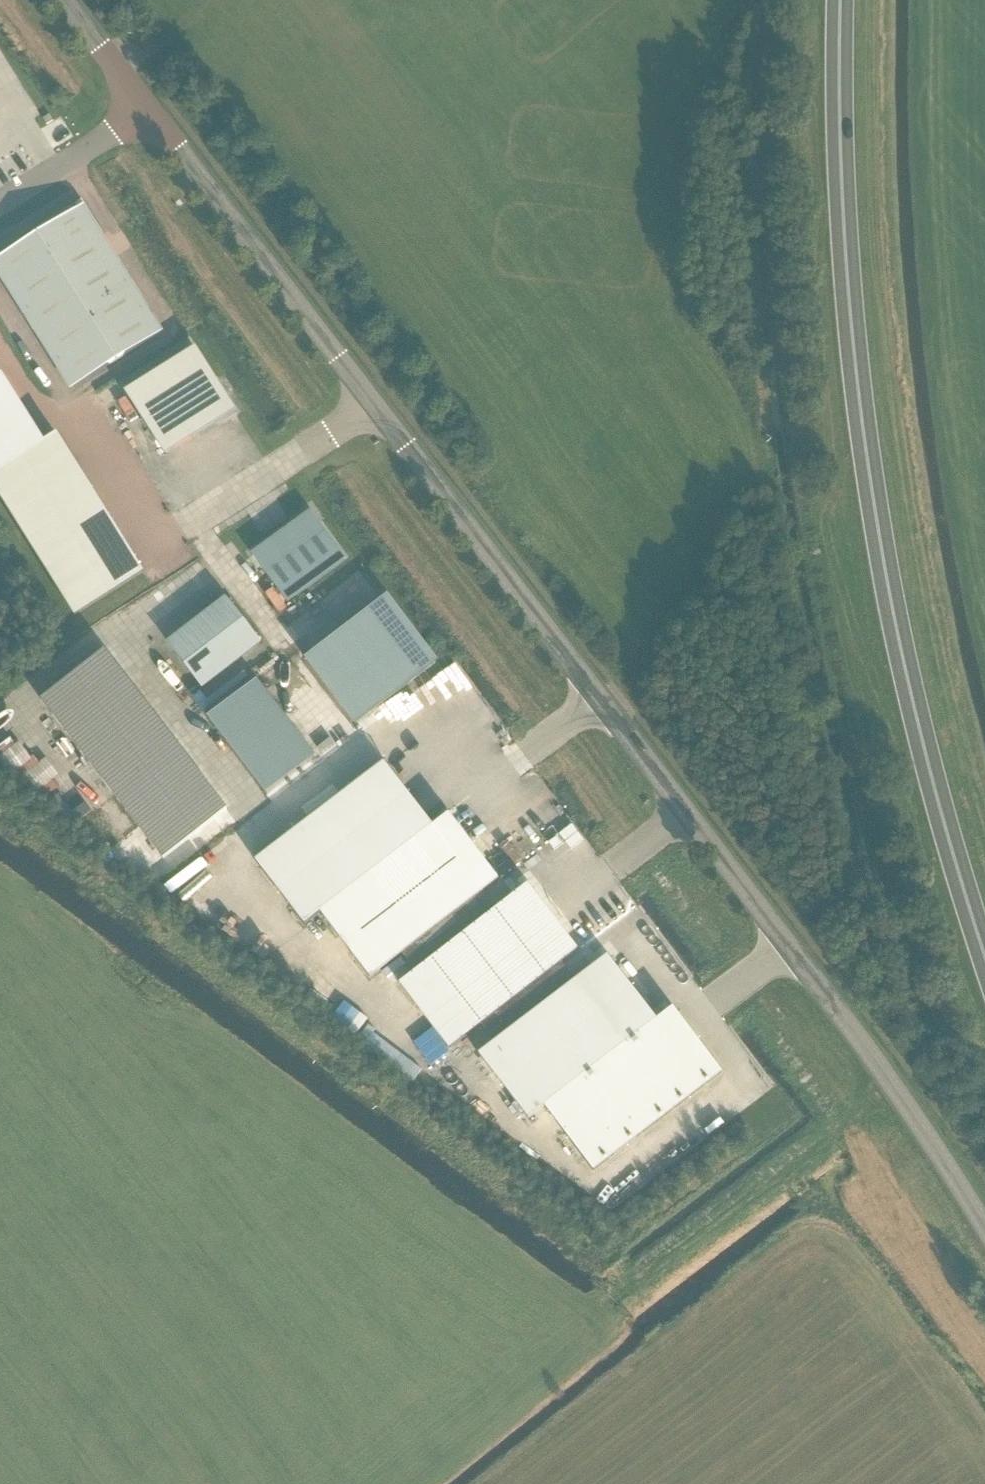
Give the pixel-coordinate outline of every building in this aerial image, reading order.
[(81,200),(47,222),(50,226),(0,257),(0,270),(73,388),(159,334),(98,238),(103,235),(81,200)] [(196,350),(127,393),(166,454),(234,412),(196,350)] [(2,375),(0,376),(0,497),(74,615),(143,572),(57,436),(44,444),(2,375)] [(287,603),(345,560),(310,511),(251,554),(287,603)] [(304,657),(355,725),(437,663),(386,595),(304,657)] [(202,688),(259,644),(225,599),(168,643),(202,688)] [(109,646),(133,635),(126,618),(101,629),(109,646)] [(110,648),(46,696),(168,855),(231,807),(110,648)] [(456,714),(480,698),(458,665),(399,705),(412,724),(420,719),(414,710),(427,701),(443,725),(449,721),(443,711),(450,706),(456,714)] [(208,719),(265,794),(314,756),(257,681),(208,719)] [(369,977),(401,953),(415,971),(399,984),(449,1049),(481,1024),(495,1042),(479,1055),(528,1119),(544,1107),(593,1171),(721,1073),(672,1009),(656,1021),(607,956),(575,981),(561,963),(577,950),(527,886),(495,910),(481,892),(498,879),(448,815),(432,827),(383,763),(255,861),(304,925),(320,913),(369,977)]
